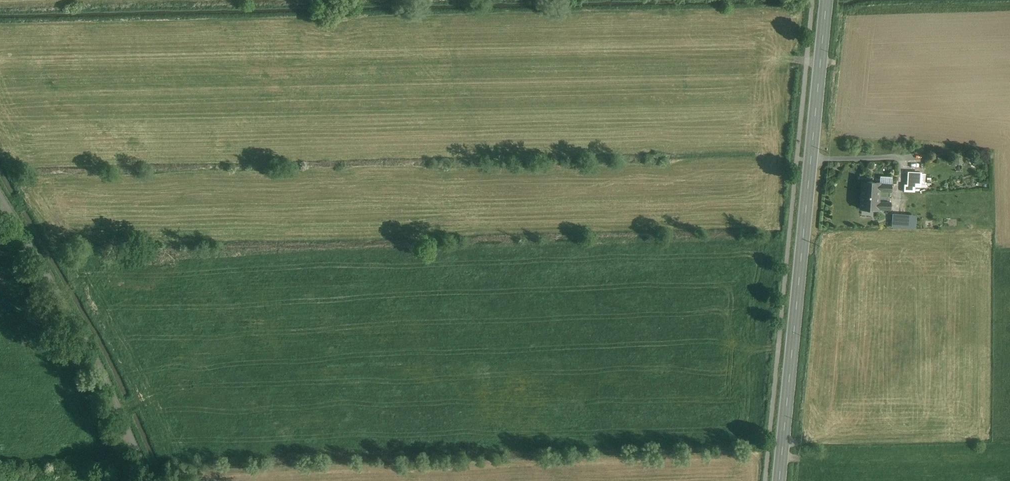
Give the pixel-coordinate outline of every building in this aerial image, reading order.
[(921,174),(908,173),(908,185),(908,186),(913,186),(913,187),(921,187),(921,174)] [(880,183),(862,182),(861,195),(879,196),(880,191),(891,191),(892,185),(880,184),(880,183)] [(879,196),(861,195),(860,209),(878,210),(878,209),(890,210),(891,203),(879,202),(879,196)] [(911,216),(901,216),(893,216),(893,226),(901,226),(901,223),(911,223),(911,216)]
